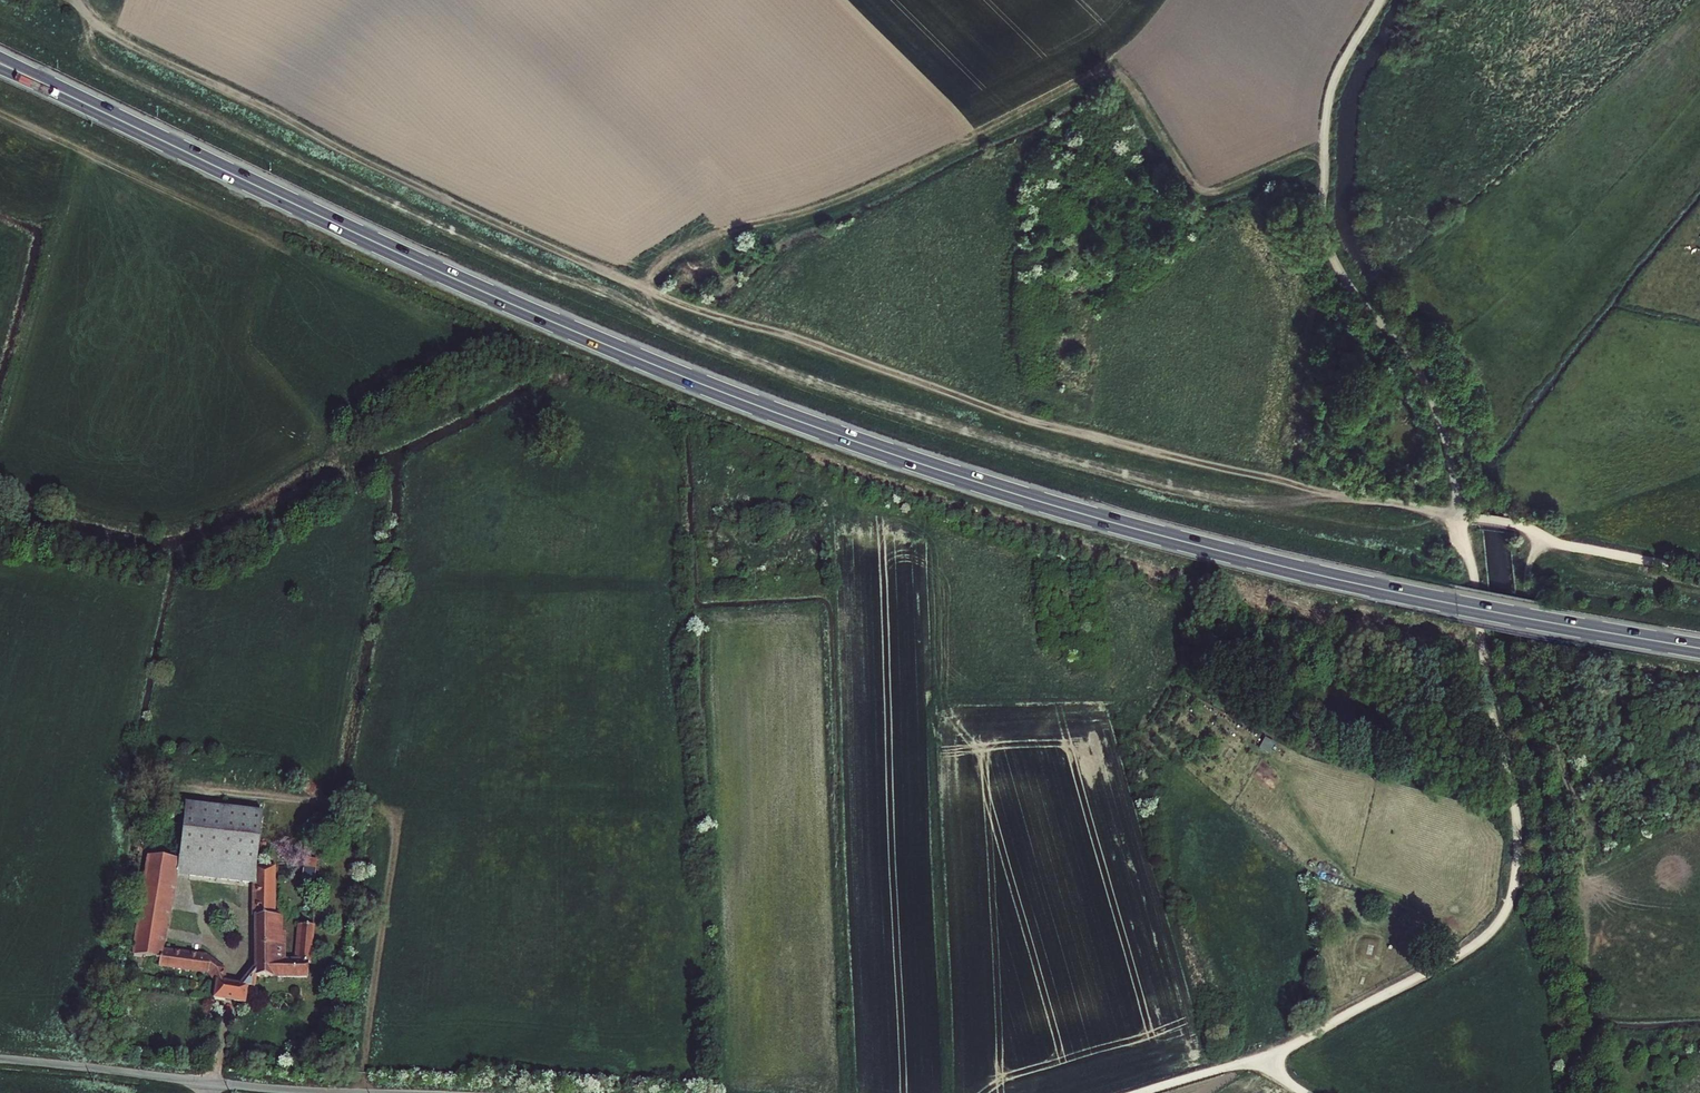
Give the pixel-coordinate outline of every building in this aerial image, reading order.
[(268,870),(256,869),(262,813),(185,804),(178,863),(149,860),(134,956),(155,958),(154,966),(207,973),(216,982),(213,1000),(229,1002),(244,1005),(247,988),(254,989),(256,978),(271,978),(272,979),(309,978),(314,927),(297,926),(293,960),(284,960),(284,934),(281,933),(282,918),(276,918),(277,864),(268,863),(268,870)] [(310,857),(305,856),(301,881),(314,883),(316,873),(313,872),(310,857)]
